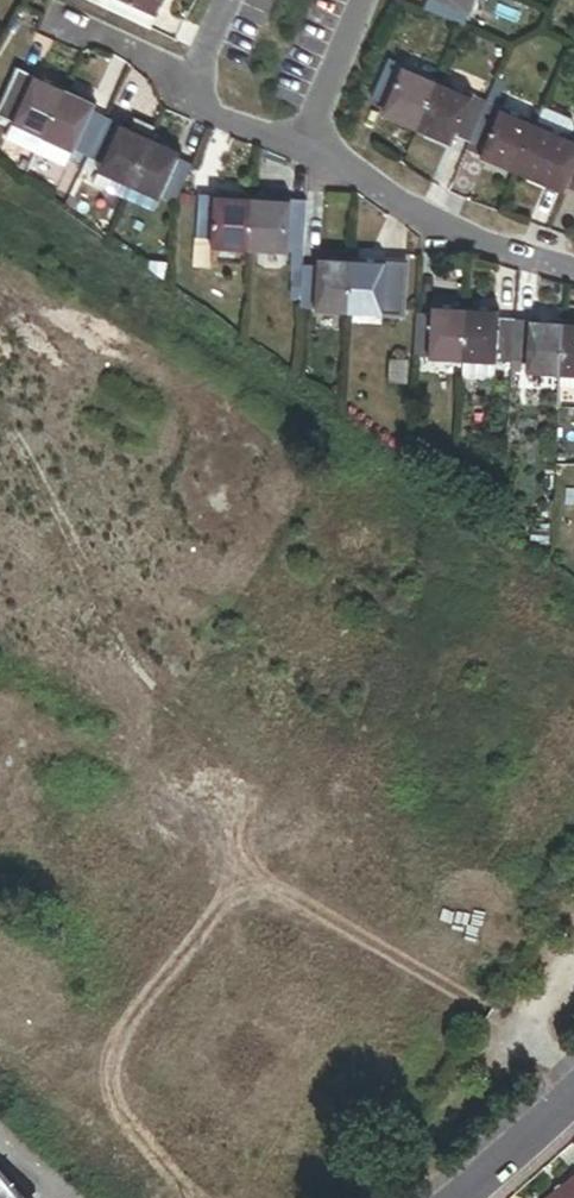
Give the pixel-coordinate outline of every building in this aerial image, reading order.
[(102,7),(142,26),(149,11),(156,14),(162,0),(105,0),(102,7)] [(423,9),(463,26),(474,0),(427,0),(423,9)] [(383,114),(417,128),(437,80),(389,59),(371,100),(387,108),(383,114)] [(63,90),(18,69),(0,107),(0,109),(15,116),(13,121),(43,135),(63,90)] [(437,80),(417,128),(452,144),(455,137),(469,143),(486,102),(437,80)] [(95,105),(63,90),(43,135),(74,150),(88,156),(106,118),(92,111),(95,105)] [(486,102),(469,143),(483,150),(481,156),(515,171),(536,123),(486,102)] [(130,183),(151,138),(129,128),(106,118),(88,156),(103,163),(100,169),(130,183)] [(155,128),(133,118),(129,128),(151,138),(155,128)] [(43,135),(13,121),(7,132),(37,146),(43,135)] [(515,171),(550,187),(554,178),(568,184),(573,170),(573,140),(536,123),(515,171)] [(74,150),(43,135),(37,146),(69,161),(74,150)] [(174,204),(192,165),(178,159),(181,153),(151,138),(130,183),(133,185),(158,196),(174,204)] [(130,183),(100,169),(94,183),(123,197),(130,183)] [(158,196),(133,185),(127,198),(152,209),(158,196)] [(251,249),(253,199),(199,196),(197,240),(212,241),(212,247),(251,249)] [(304,247),(307,202),(253,199),(251,249),(288,251),(288,246),(304,247)] [(350,313),(353,262),(320,260),(320,267),(303,266),(301,310),(350,313)] [(405,265),(353,262),(350,313),(402,316),(405,265)] [(463,362),(465,311),(433,310),(433,316),(417,315),(414,359),(463,362)] [(513,364),(515,322),(499,321),(500,313),(465,311),(463,362),(495,363),(513,364)] [(561,375),(564,324),(515,322),(513,364),(528,365),(527,374),(561,375)] [(564,324),(561,375),(573,376),(573,325),(564,324)] [(408,360),(390,359),(388,383),(406,384),(408,360)] [(495,363),(463,362),(462,379),(494,381),(495,363)] [(561,375),(561,387),(573,388),(573,376),(561,375)] [(0,1174),(0,1197),(21,1197),(0,1174)] [(551,1197),(573,1197),(573,1180),(551,1197)]
